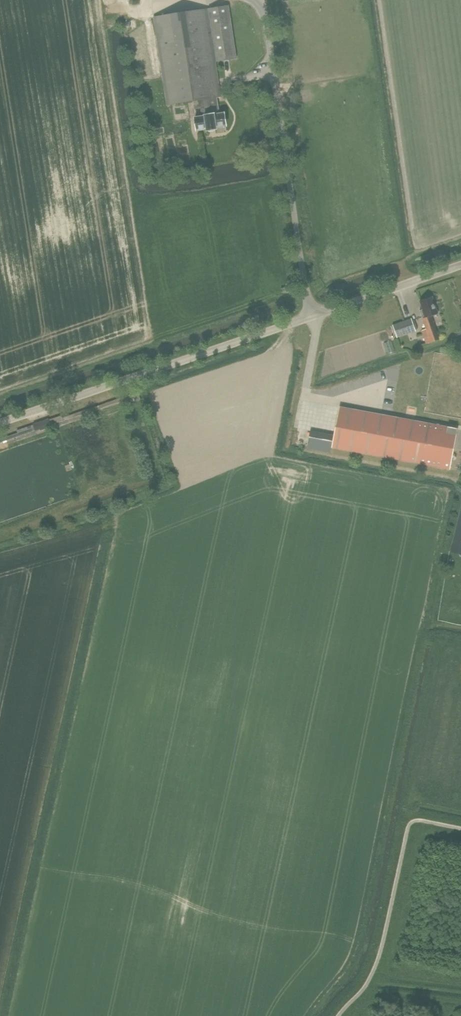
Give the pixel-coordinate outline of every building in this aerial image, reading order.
[(219,113),(217,97),(221,97),(216,61),(237,58),(236,55),(228,5),(153,16),(167,105),(194,100),(195,108),(201,107),(202,116),(195,117),(197,130),(206,129),(206,130),(216,128),(216,127),(226,126),(224,113),(219,113)] [(426,344),(439,339),(431,316),(438,313),(432,296),(420,301),(422,309),(419,310),(422,318),(426,329),(422,330),(426,344)] [(416,330),(412,320),(393,326),(397,337),(416,330)] [(138,391),(132,393),(133,395),(133,396),(135,401),(141,399),(138,391)] [(450,469),(458,428),(339,407),(332,447),(450,469)] [(334,436),(310,431),(307,448),(330,452),(334,436)] [(450,550),(460,553),(460,507),(450,550)]
